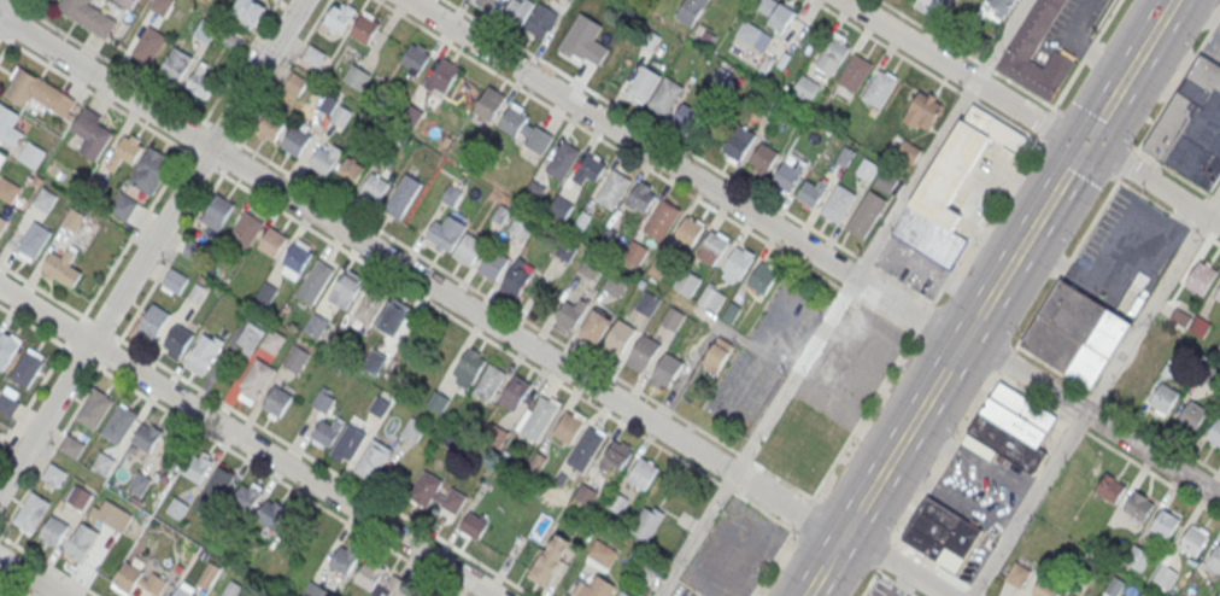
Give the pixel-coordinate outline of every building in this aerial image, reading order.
[(57,10),(106,40),(117,23),(89,5),(92,0),(63,0),(57,10)] [(131,8),(136,0),(117,0),(131,8)] [(164,18),(174,0),(153,0),(148,9),(164,18)] [(266,6),(254,0),(237,0),(230,14),(255,27),(266,6)] [(342,34),(357,10),(340,0),(336,0),(323,22),(342,34)] [(471,1),(472,0),(497,0),(489,12),(471,1)] [(503,14),(511,0),(533,0),(535,1),(521,27),(503,14)] [(692,26),(707,0),(685,0),(675,16),(692,26)] [(784,31),(797,13),(779,0),(763,0),(756,11),(784,31)] [(932,16),(942,0),(917,0),(913,5),(932,16)] [(1016,0),(991,0),(985,11),(1003,22),(1016,0)] [(996,68),(1037,0),(1066,0),(1030,59),(1044,68),(1055,48),(1056,49),(1075,60),(1049,100),(996,68)] [(526,28),(540,2),(558,13),(544,39),(526,28)] [(348,34),(364,8),(375,14),(373,19),(380,23),(366,45),(348,34)] [(581,13),(558,51),(573,60),(574,57),(583,62),(585,59),(599,68),(610,51),(596,42),(604,28),(581,13)] [(736,33),(753,44),(761,30),(745,19),(736,33)] [(152,66),(167,35),(147,25),(132,56),(152,66)] [(651,30),(641,46),(651,52),(661,36),(651,30)] [(706,30),(702,37),(711,45),(716,36),(706,30)] [(606,78),(628,65),(611,35),(589,48),(606,78)] [(814,64),(832,35),(850,47),(832,75),(814,64)] [(433,51),(414,39),(398,65),(417,77),(433,51)] [(325,53),(317,68),(300,58),(310,43),(325,53)] [(180,82),(193,57),(173,46),(159,71),(180,82)] [(837,81),(855,52),(873,64),(855,92),(837,81)] [(1201,53),(1219,65),(1219,173),(1209,189),(1142,147),(1201,53)] [(423,87),(441,57),(461,68),(445,92),(435,86),(432,92),(423,87)] [(371,75),(362,90),(342,78),(352,63),(371,75)] [(626,93),(644,64),(662,76),(645,104),(626,93)] [(720,66),(710,82),(722,89),(732,74),(720,66)] [(4,97),(27,108),(31,100),(66,116),(75,96),(16,69),(4,97)] [(862,98),(880,69),(898,80),(880,109),(862,98)] [(307,81),(298,97),(283,87),(293,71),(307,81)] [(792,92),(809,102),(820,84),(802,74),(792,92)] [(649,104),(665,76),(684,87),(667,115),(649,104)] [(473,111),(488,86),(506,97),(491,122),(473,111)] [(339,100),(329,116),(315,106),(324,90),(339,100)] [(902,118),(920,90),(943,104),(927,129),(919,124),(916,128),(902,118)] [(497,125),(514,100),(526,107),(522,111),(528,115),(524,121),(534,127),(536,124),(553,136),(542,153),(524,142),(528,136),(520,130),(516,136),(497,125)] [(705,113),(684,102),(671,124),(693,136),(705,113)] [(423,111),(413,127),(399,118),(409,103),(423,111)] [(25,133),(14,127),(21,116),(0,104),(0,140),(15,149),(25,133)] [(356,113),(346,129),(330,119),(340,104),(356,113)] [(892,232),(973,104),(1026,136),(1027,142),(1020,154),(991,136),(946,206),(961,215),(951,230),(967,240),(950,268),(892,232)] [(97,161),(116,127),(84,108),(71,130),(85,139),(78,151),(97,161)] [(254,133),(269,110),(287,121),(272,144),(254,133)] [(280,146),(294,124),(312,135),(298,157),(280,146)] [(722,148),(738,124),(756,135),(740,159),(722,148)] [(113,172),(123,158),(131,164),(145,144),(127,132),(104,165),(113,172)] [(309,164),(324,139),(341,150),(325,175),(309,164)] [(544,169),(563,139),(580,151),(562,180),(544,169)] [(896,154),(912,165),(922,150),(905,139),(896,154)] [(43,152),(34,168),(19,158),(29,142),(43,152)] [(747,165),(765,176),(779,153),(762,142),(747,165)] [(128,182),(150,196),(173,160),(151,145),(128,182)] [(846,166),(856,151),(845,145),(835,160),(846,166)] [(571,179),(587,153),(605,164),(596,181),(587,176),(581,185),(571,179)] [(805,167),(788,156),(772,180),(790,191),(805,167)] [(332,182),(347,157),(365,168),(350,193),(332,182)] [(880,167),(865,157),(856,171),(870,181),(880,167)] [(45,173),(66,185),(74,172),(52,160),(45,173)] [(874,184),(889,194),(900,178),(884,168),(874,184)] [(596,198),(614,169),(632,180),(612,209),(596,198)] [(356,197),(371,171),(389,182),(374,208),(356,197)] [(401,219),(421,182),(404,173),(384,210),(401,219)] [(10,201),(0,196),(0,182),(4,176),(18,186),(10,201)] [(547,187),(538,205),(522,195),(532,177),(547,187)] [(796,195),(807,179),(816,185),(820,179),(828,183),(814,208),(811,206),(809,210),(802,204),(804,200),(796,195)] [(657,191),(638,181),(625,206),(644,216),(657,191)] [(821,211),(838,182),(856,194),(839,223),(821,211)] [(462,191),(452,205),(441,199),(451,183),(462,191)] [(57,195),(47,211),(33,203),(42,187),(57,195)] [(846,227),(869,188),(887,200),(864,239),(846,227)] [(201,220),(217,193),(234,204),(218,230),(201,220)] [(136,204),(127,220),(112,210),(121,194),(136,204)] [(574,203),(563,221),(547,211),(558,194),(574,203)] [(644,229),(663,199),(680,210),(661,240),(644,229)] [(511,209),(503,224),(492,218),(500,203),(511,209)] [(593,216),(583,232),(573,224),(582,210),(593,216)] [(230,238),(246,212),(263,222),(247,249),(230,238)] [(535,223),(526,241),(508,230),(517,212),(535,223)] [(0,214),(0,236),(10,220),(0,214)] [(433,240),(448,215),(467,226),(451,251),(433,240)] [(674,236),(687,215),(705,226),(692,247),(674,236)] [(36,263),(51,229),(31,220),(16,254),(36,263)] [(618,232),(609,247),(598,240),(608,224),(618,232)] [(257,247),(270,226),(288,236),(275,258),(257,247)] [(452,257),(468,230),(486,241),(470,268),(452,257)] [(697,255),(711,230),(729,241),(715,267),(697,255)] [(206,249),(197,263),(181,255),(190,239),(206,249)] [(577,246),(569,262),(555,253),(564,239),(577,246)] [(647,249),(637,267),(621,257),(632,239),(647,249)] [(283,263),(297,241),(315,252),(300,274),(283,263)] [(722,268),(738,244),(756,255),(740,279),(722,268)] [(83,273),(72,264),(75,260),(58,246),(42,267),(70,290),(83,273)] [(476,274),(492,247),(510,258),(494,285),(476,274)] [(604,261),(594,279),(579,270),(590,252),(604,261)] [(297,293),(318,257),(336,268),(315,304),(297,293)] [(746,285),(762,259),(780,271),(764,296),(746,285)] [(1201,261),(1185,285),(1202,296),(1218,271),(1201,261)] [(499,288),(515,263),(533,274),(517,299),(499,288)] [(186,276),(176,292),(162,282),(171,268),(186,276)] [(699,277),(690,294),(674,286),(685,268),(699,277)] [(629,279),(618,297),(603,288),(614,270),(629,279)] [(328,298),(344,273),(360,282),(345,309),(328,298)] [(1023,345),(1063,279),(1134,325),(1095,390),(1023,345)] [(280,290),(270,305),(256,297),(264,281),(280,290)] [(723,292),(714,310),(698,300),(708,284),(723,292)] [(353,312),(369,287),(386,298),(370,323),(353,312)] [(661,299),(650,316),(634,308),(645,290),(661,299)] [(589,303),(579,298),(576,303),(567,298),(554,322),(572,332),(589,303)] [(376,325),(392,299),(409,310),(393,335),(376,325)] [(137,328),(153,303),(170,314),(154,339),(137,328)] [(686,314),(675,332),(659,322),(670,304),(686,314)] [(579,337),(596,308),(614,319),(597,347),(579,337)] [(328,322),(318,337),(304,328),(313,312),(328,322)] [(600,349),(618,319),(637,329),(618,360),(600,349)] [(264,331),(254,346),(240,337),(248,321),(264,331)] [(170,347),(164,344),(176,323),(194,334),(178,360),(168,352),(170,347)] [(285,338),(275,353),(260,344),(270,329),(285,338)] [(1118,382),(1150,329),(1172,343),(1139,397),(1118,382)] [(184,364),(203,333),(213,339),(216,335),(224,340),(203,375),(184,364)] [(624,363),(644,333),(661,344),(643,374),(624,363)] [(6,375),(0,371),(0,340),(4,334),(23,346),(6,375)] [(733,344),(717,336),(701,366),(717,374),(733,344)] [(310,353),(299,373),(283,364),(295,345),(310,353)] [(453,373),(468,349),(470,350),(471,346),(482,352),(480,356),(486,360),(468,390),(454,381),(458,376),(453,373)] [(388,357),(379,373),(363,363),(373,347),(388,357)] [(29,392),(10,380),(27,351),(46,363),(29,392)] [(647,381),(665,351),(684,362),(668,387),(662,382),(658,388),(647,381)] [(240,385),(258,357),(277,369),(257,402),(240,391),(244,386),(240,385)] [(1219,381),(1219,369),(1201,358),(1191,376),(1216,389),(1219,381)] [(473,390),(489,362),(506,373),(488,399),(473,390)] [(498,401),(515,373),(532,384),(515,410),(498,401)] [(967,432),(1001,381),(1056,416),(1038,446),(1048,452),(1033,475),(967,432)] [(1162,382),(1150,402),(1167,414),(1180,393),(1162,382)] [(280,421),(294,395),(275,385),(261,411),(280,421)] [(323,385),(312,404),(327,414),(335,398),(327,393),(330,388),(323,385)] [(96,430),(77,417),(95,388),(115,401),(96,430)] [(450,398),(435,388),(426,404),(440,414),(450,398)] [(8,416),(0,411),(0,398),(4,392),(18,401),(8,416)] [(392,403),(382,419),(368,409),(377,393),(392,403)] [(520,431),(541,395),(559,405),(538,442),(520,431)] [(1191,398),(1178,419),(1196,431),(1209,410),(1191,398)] [(121,444),(101,432),(119,403),(139,415),(121,444)] [(552,434),(567,410),(574,415),(576,410),(587,416),(570,444),(552,434)] [(1206,437),(1219,446),(1219,417),(1219,416),(1206,437)] [(426,427),(416,443),(400,433),(410,417),(426,427)] [(151,453),(165,431),(146,419),(132,441),(151,453)] [(344,423),(330,446),(312,436),(322,419),(333,425),(335,419),(344,423)] [(333,449),(348,423),(366,434),(351,460),(333,449)] [(567,461),(588,425),(606,437),(583,472),(567,461)] [(58,448),(68,433),(86,444),(76,460),(58,448)] [(358,463),(374,438),(391,449),(375,474),(358,463)] [(607,471),(612,463),(621,469),(634,449),(616,438),(599,465),(607,471)] [(215,460),(197,448),(181,473),(200,484),(215,460)] [(90,467),(100,450),(116,461),(106,477),(90,467)] [(536,452),(528,466),(538,472),(546,458),(536,452)] [(626,480),(640,455),(659,467),(644,491),(626,480)] [(41,478),(51,461),(66,472),(57,487),(41,478)] [(201,492),(218,464),(235,475),(218,502),(201,492)] [(410,496),(426,469),(444,480),(438,491),(446,496),(452,486),(468,496),(457,515),(441,506),(442,503),(433,497),(428,506),(410,496)] [(139,471),(129,486),(145,496),(154,480),(139,471)] [(568,477),(562,486),(556,483),(562,473),(568,477)] [(1096,491),(1107,473),(1127,486),(1116,503),(1096,491)] [(249,515),(264,490),(245,479),(230,503),(249,515)] [(582,481),(574,496),(587,506),(597,491),(582,481)] [(66,499),(77,484),(93,493),(82,509),(66,499)] [(620,514),(629,499),(615,490),(605,504),(620,514)] [(51,502),(31,491),(13,521),(33,533),(51,502)] [(1122,509),(1133,491),(1154,504),(1143,521),(1122,509)] [(928,495),(901,538),(928,557),(938,542),(945,547),(964,518),(928,495)] [(165,510),(174,496),(189,506),(181,520),(165,510)] [(255,517),(277,533),(292,512),(270,496),(255,517)] [(107,499),(96,516),(122,532),(133,515),(107,499)] [(649,542),(665,512),(645,502),(629,531),(649,542)] [(1171,537),(1182,515),(1162,505),(1152,528),(1171,537)] [(460,530),(479,540),(490,519),(471,509),(460,530)] [(39,534),(52,514),(70,525),(57,545),(39,534)] [(100,533),(81,521),(63,551),(82,563),(100,533)] [(1179,547),(1197,556),(1210,532),(1192,522),(1179,547)] [(618,552),(597,538),(587,554),(608,568),(618,552)] [(347,577),(363,550),(343,540),(328,566),(347,577)] [(528,575),(550,542),(567,553),(545,586),(528,575)] [(1219,542),(1206,566),(1219,573),(1219,542)] [(378,595),(402,595),(410,582),(368,557),(353,581),(378,595)] [(129,595),(130,595),(136,586),(154,595),(160,595),(167,582),(127,559),(111,586),(129,595)] [(659,570),(644,560),(634,574),(649,584),(659,570)] [(1020,589),(1032,570),(1015,560),(1004,579),(1020,589)] [(210,561),(197,583),(209,590),(222,568),(210,561)] [(573,595),(610,595),(616,584),(597,575),(592,585),(581,579),(573,595)] [(221,595),(237,595),(242,588),(231,580),(221,595)] [(1061,588),(1038,580),(1032,595),(1058,595),(1061,588)] [(309,581),(302,595),(327,595),(330,591),(309,581)] [(178,585),(197,595),(172,595),(178,585)]
